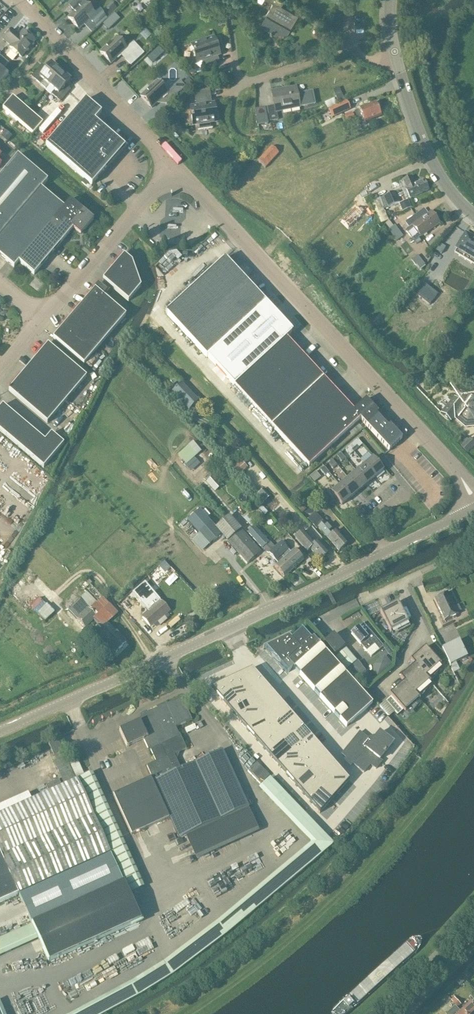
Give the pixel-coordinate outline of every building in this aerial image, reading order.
[(68,18),(79,30),(89,20),(93,25),(95,27),(106,17),(100,10),(95,15),(84,3),(83,4),(80,0),(75,0),(69,6),(74,12),(68,18)] [(273,3),(265,17),(274,23),(270,31),(283,39),(296,16),(280,6),(284,0),(268,0),(273,3)] [(114,14),(103,24),(108,29),(119,19),(114,14)] [(21,57),(34,41),(23,32),(19,37),(11,30),(3,39),(11,46),(10,48),(21,57)] [(116,37),(100,52),(111,64),(121,55),(132,66),(143,56),(132,43),(126,49),(116,37)] [(205,67),(220,62),(217,56),(219,55),(216,47),(217,46),(214,38),(184,48),(184,49),(191,46),(194,54),(195,54),(198,62),(202,61),(205,67)] [(43,81),(49,86),(61,72),(51,64),(45,71),(40,67),(31,77),(40,84),(43,81)] [(193,65),(187,67),(189,74),(195,72),(193,65)] [(8,76),(0,69),(0,85),(8,76)] [(61,72),(49,86),(54,90),(51,94),(60,102),(69,92),(64,88),(70,80),(61,72)] [(140,96),(151,108),(161,99),(166,104),(177,94),(172,88),(167,93),(157,81),(140,96)] [(275,106),(267,107),(270,121),(278,120),(276,112),(277,112),(299,107),(308,106),(305,92),(296,94),(295,88),(272,92),(274,105),(275,106)] [(186,126),(199,124),(200,130),(198,130),(198,131),(212,129),(212,128),(210,129),(209,123),(217,122),(216,113),(214,113),(213,104),(212,104),(210,90),(194,92),(196,107),(191,107),(193,116),(191,116),(192,124),(185,125),(186,126)] [(3,108),(18,121),(28,110),(12,97),(3,108)] [(325,102),(328,107),(338,103),(337,98),(336,97),(325,102)] [(124,149),(125,147),(124,146),(118,141),(116,139),(116,140),(110,134),(111,134),(109,133),(103,128),(102,126),(101,127),(95,121),(101,113),(85,100),(46,146),(92,185),(104,171),(105,171),(106,170),(106,169),(111,163),(111,164),(112,162),(117,156),(118,156),(119,154),(124,148),(124,149)] [(332,118),(351,110),(347,101),(328,109),(332,118)] [(380,109),(378,109),(376,103),(369,106),(369,105),(366,106),(366,107),(359,110),(354,112),(360,127),(367,125),(366,123),(381,117),(380,115),(382,114),(380,109)] [(265,108),(255,110),(258,124),(258,126),(268,124),(268,122),(270,121),(267,107),(265,108)] [(28,110),(18,121),(33,134),(43,123),(28,110)] [(346,124),(355,121),(352,113),(342,116),(346,124)] [(4,132),(1,136),(7,142),(9,140),(12,136),(5,130),(4,132)] [(258,161),(266,168),(279,153),(271,147),(258,161)] [(41,188),(48,181),(17,155),(0,176),(0,236),(41,188)] [(402,181),(409,198),(428,190),(424,181),(415,185),(412,177),(402,181)] [(14,268),(18,262),(34,275),(73,229),(80,236),(94,220),(70,200),(64,208),(41,188),(0,236),(0,256),(14,268)] [(379,199),(379,200),(383,210),(400,203),(395,192),(379,199)] [(408,200),(399,204),(402,211),(411,207),(408,200)] [(360,213),(353,206),(340,221),(347,227),(360,213)] [(418,213),(405,223),(409,228),(406,230),(414,242),(417,240),(421,237),(440,223),(431,211),(428,213),(421,218),(418,213)] [(396,225),(390,229),(397,240),(403,236),(396,225)] [(457,249),(461,251),(458,256),(472,264),(473,261),(473,239),(466,234),(457,249)] [(442,254),(446,247),(440,244),(436,251),(442,254)] [(132,262),(124,255),(103,280),(128,302),(141,287),(132,262)] [(419,255),(413,260),(420,269),(426,264),(419,255)] [(225,258),(165,313),(206,357),(266,303),(231,266),(225,258)] [(422,282),(414,293),(430,305),(438,295),(422,282)] [(95,289),(67,322),(53,338),(84,365),(126,316),(95,289)] [(266,303),(206,357),(234,386),(271,426),(309,467),(360,419),(367,426),(388,448),(389,450),(402,439),(400,437),(390,425),(386,425),(378,416),(378,413),(366,399),(353,411),(323,378),(286,338),(292,332),(268,305),(266,303)] [(48,344),(27,368),(8,391),(47,424),(86,377),(48,344)] [(198,401),(181,383),(171,392),(188,410),(198,401)] [(451,400),(441,413),(451,422),(454,419),(458,414),(458,412),(461,409),(464,405),(454,397),(451,400)] [(458,414),(459,421),(466,427),(473,427),(473,405),(473,404),(464,405),(461,409),(458,412),(458,414)] [(64,444),(51,434),(45,441),(3,405),(0,408),(0,431),(43,468),(64,444)] [(457,444),(467,453),(473,446),(473,443),(469,438),(467,440),(464,437),(464,438),(457,444)] [(358,439),(353,442),(358,448),(362,445),(358,439)] [(358,448),(353,442),(349,446),(354,452),(358,448)] [(349,446),(345,449),(350,455),(354,452),(349,446)] [(341,453),(337,456),(341,462),(345,459),(341,453)] [(190,470),(199,462),(194,457),(186,464),(185,466),(190,470)] [(364,464),(375,477),(383,470),(373,457),(364,464)] [(238,463),(233,467),(240,475),(248,468),(241,460),(241,461),(238,463)] [(332,460),(328,463),(333,469),(337,466),(332,460)] [(356,471),(367,484),(375,477),(364,464),(356,471)] [(324,467),(320,470),(325,476),(329,472),(324,467)] [(358,491),(367,484),(356,471),(348,478),(358,491)] [(221,484),(213,476),(207,482),(215,490),(221,484)] [(350,498),(358,491),(348,478),(339,485),(350,498)] [(350,498),(339,485),(331,493),(342,505),(350,498)] [(257,495),(264,503),(270,497),(263,489),(257,495)] [(268,513),(262,506),(259,509),(265,515),(268,513)] [(200,510),(188,521),(199,533),(209,545),(222,535),(247,564),(261,552),(241,529),(229,516),(215,528),(211,523),(200,510)] [(287,513),(283,517),(285,522),(289,522),(293,519),(291,514),(287,513)] [(318,528),(327,538),(334,532),(324,521),(324,522),(316,513),(308,520),(316,529),(318,528)] [(254,524),(247,516),(242,520),(249,528),(254,524)] [(262,550),(268,553),(275,547),(270,541),(268,543),(255,527),(248,533),(262,550)] [(334,532),(327,538),(339,551),(348,543),(336,530),(334,532)] [(303,531),(299,535),(295,538),(307,552),(310,549),(320,560),(329,553),(318,541),(315,544),(303,531)] [(281,542),(275,547),(282,555),(283,553),(286,556),(284,558),(294,569),(304,560),(294,549),(291,553),(288,550),(281,542)] [(275,547),(269,553),(276,561),(279,563),(275,567),(284,577),(294,569),(284,558),(282,559),(280,556),(282,555),(275,547)] [(93,621),(102,630),(102,629),(108,624),(118,615),(90,584),(91,583),(87,578),(80,586),(86,593),(68,610),(86,628),(93,621)] [(146,586),(136,594),(151,611),(142,618),(150,626),(172,608),(164,599),(161,602),(146,586)] [(458,614),(454,606),(447,593),(434,599),(444,621),(458,614)] [(398,602),(380,611),(391,633),(391,632),(391,631),(407,623),(408,624),(409,623),(398,602)] [(102,629),(102,630),(98,634),(116,652),(126,643),(108,624),(102,629)] [(386,643),(383,646),(370,631),(364,636),(358,628),(351,634),(360,644),(366,652),(374,645),(379,650),(382,647),(390,656),(394,653),(386,643)] [(289,673),(294,669),(294,668),(300,675),(320,697),(319,697),(334,713),(346,727),(372,704),(313,638),(311,639),(301,629),(301,630),(291,639),(289,637),(291,636),(290,636),(263,649),(266,648),(289,673)] [(334,634),(325,641),(336,654),(345,647),(334,634)] [(442,649),(446,658),(453,673),(459,670),(456,663),(467,658),(459,640),(442,649)] [(435,658),(425,647),(411,660),(430,682),(425,676),(439,664),(440,665),(441,664),(439,662),(442,659),(443,661),(446,658),(442,649),(440,650),(442,652),(435,658)] [(346,649),(339,654),(336,657),(346,669),(356,661),(346,649)] [(372,666),(379,675),(392,663),(385,655),(372,666)] [(400,677),(420,699),(415,693),(429,681),(430,682),(411,660),(410,660),(414,665),(400,677)] [(252,669),(211,689),(320,813),(350,780),(252,669)] [(366,671),(356,678),(365,690),(374,682),(366,671)] [(419,699),(420,699),(400,677),(400,678),(404,682),(389,695),(405,712),(404,710),(418,698),(419,699)] [(127,747),(143,740),(148,749),(150,748),(156,761),(146,766),(152,778),(154,781),(181,769),(174,754),(186,749),(179,734),(175,727),(192,720),(181,698),(146,714),(143,715),(141,721),(140,721),(119,730),(127,747)] [(382,762),(380,760),(394,743),(379,731),(371,741),(359,732),(341,754),(345,758),(343,761),(350,767),(353,764),(364,773),(370,765),(376,770),(382,762)] [(53,756),(63,752),(58,740),(49,744),(53,756)] [(247,808),(248,807),(222,751),(181,769),(154,781),(152,778),(113,795),(131,836),(173,816),(182,837),(187,835),(195,854),(255,826),(247,808)] [(64,784),(75,779),(65,757),(53,762),(64,784)] [(251,775),(261,765),(256,761),(247,771),(251,775)] [(255,779),(265,770),(261,765),(251,775),(255,779)] [(259,784),(269,774),(265,770),(255,779),(259,784)] [(17,895),(17,894),(109,853),(77,780),(0,815),(0,902),(17,895)] [(45,785),(48,791),(61,785),(58,780),(45,785)] [(19,895),(31,924),(123,882),(110,855),(19,895)] [(141,921),(123,882),(31,924),(31,925),(32,925),(49,962),(141,921)] [(463,1011),(465,1013),(473,1013),(473,1006),(472,1003),(463,1011)] [(463,1011),(459,1007),(457,1005),(448,1013),(465,1013),(463,1011)]
